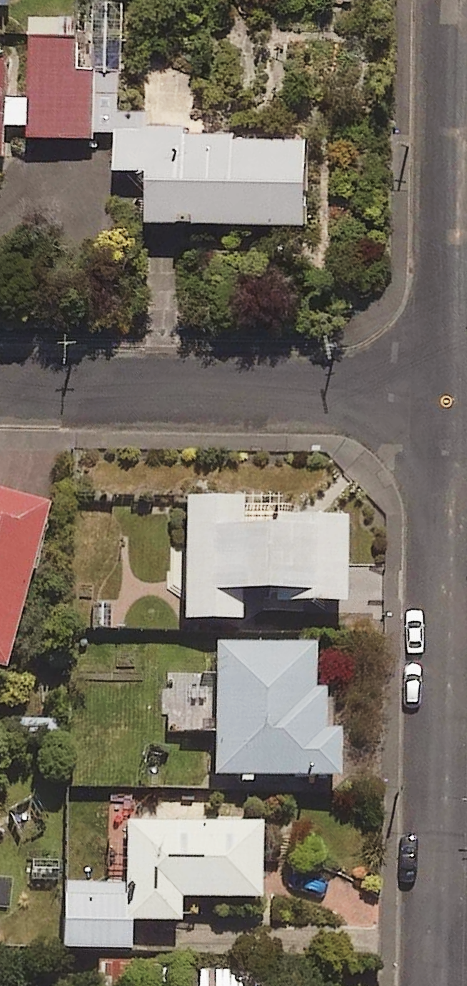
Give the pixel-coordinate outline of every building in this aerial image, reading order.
[(26,125),(26,134),(92,137),(95,68),(75,67),(76,37),(29,35),(27,97),(26,125)] [(27,97),(4,96),(6,54),(0,54),(0,158),(3,158),(4,124),(26,125),(27,97)] [(299,224),(301,135),(114,131),(113,170),(144,170),(142,220),(299,224)] [(7,666),(53,505),(0,489),(0,664),(7,666)] [(347,600),(347,516),(284,515),(284,496),(188,495),(188,618),(243,618),(243,590),(273,590),(272,599),(347,600)] [(316,641),(220,640),(218,774),(340,775),(340,727),(325,727),(325,687),(315,687),(316,641)] [(130,818),(129,880),(67,879),(66,945),(132,946),(132,917),(182,918),(182,894),(262,895),(263,820),(130,818)] [(263,972),(198,970),(198,985),(263,985),(263,972)]
